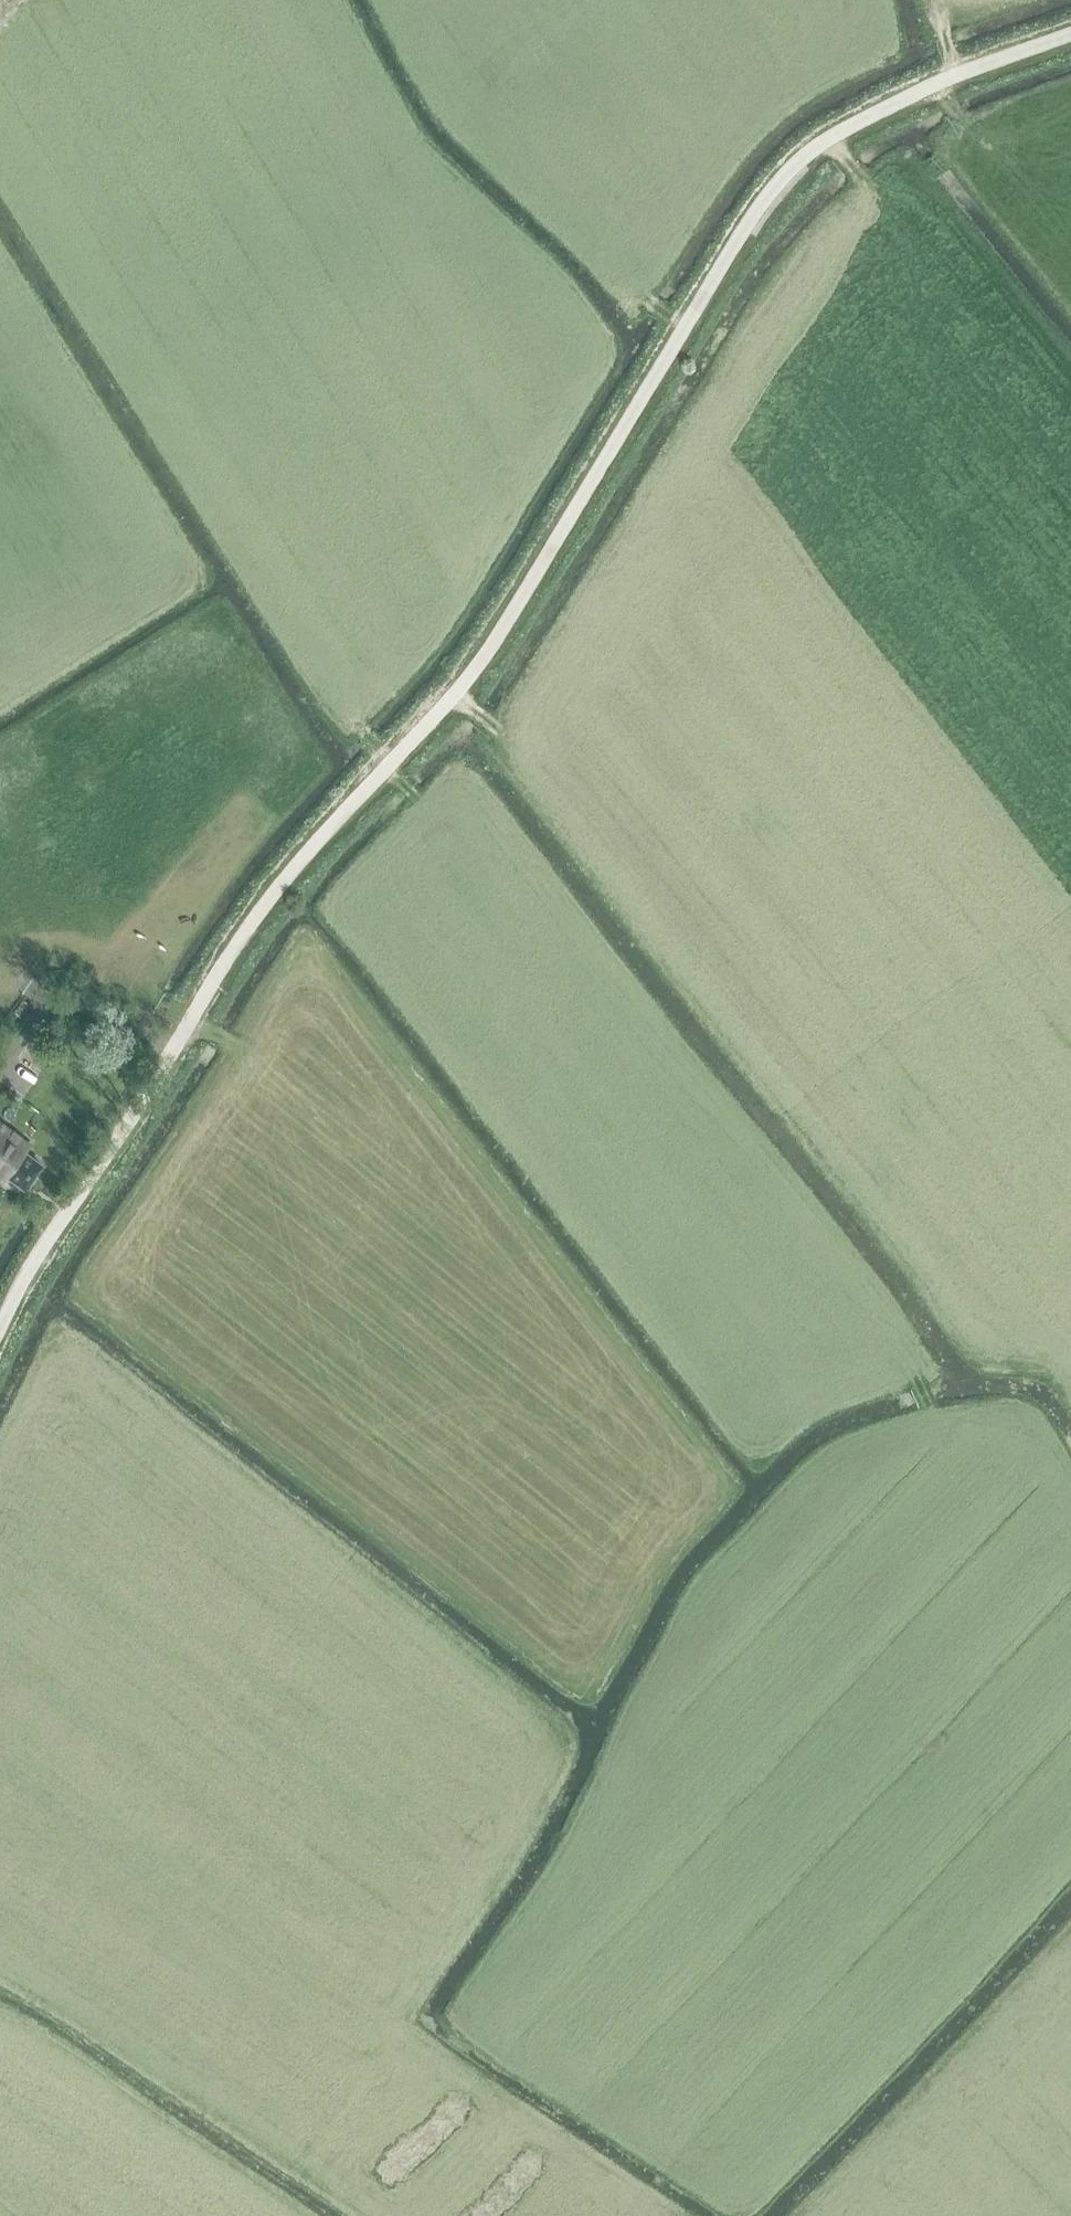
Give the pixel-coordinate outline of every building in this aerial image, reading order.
[(0,1171),(24,1187),(39,1164),(16,1148),(22,1138),(0,1123),(0,1171)]
